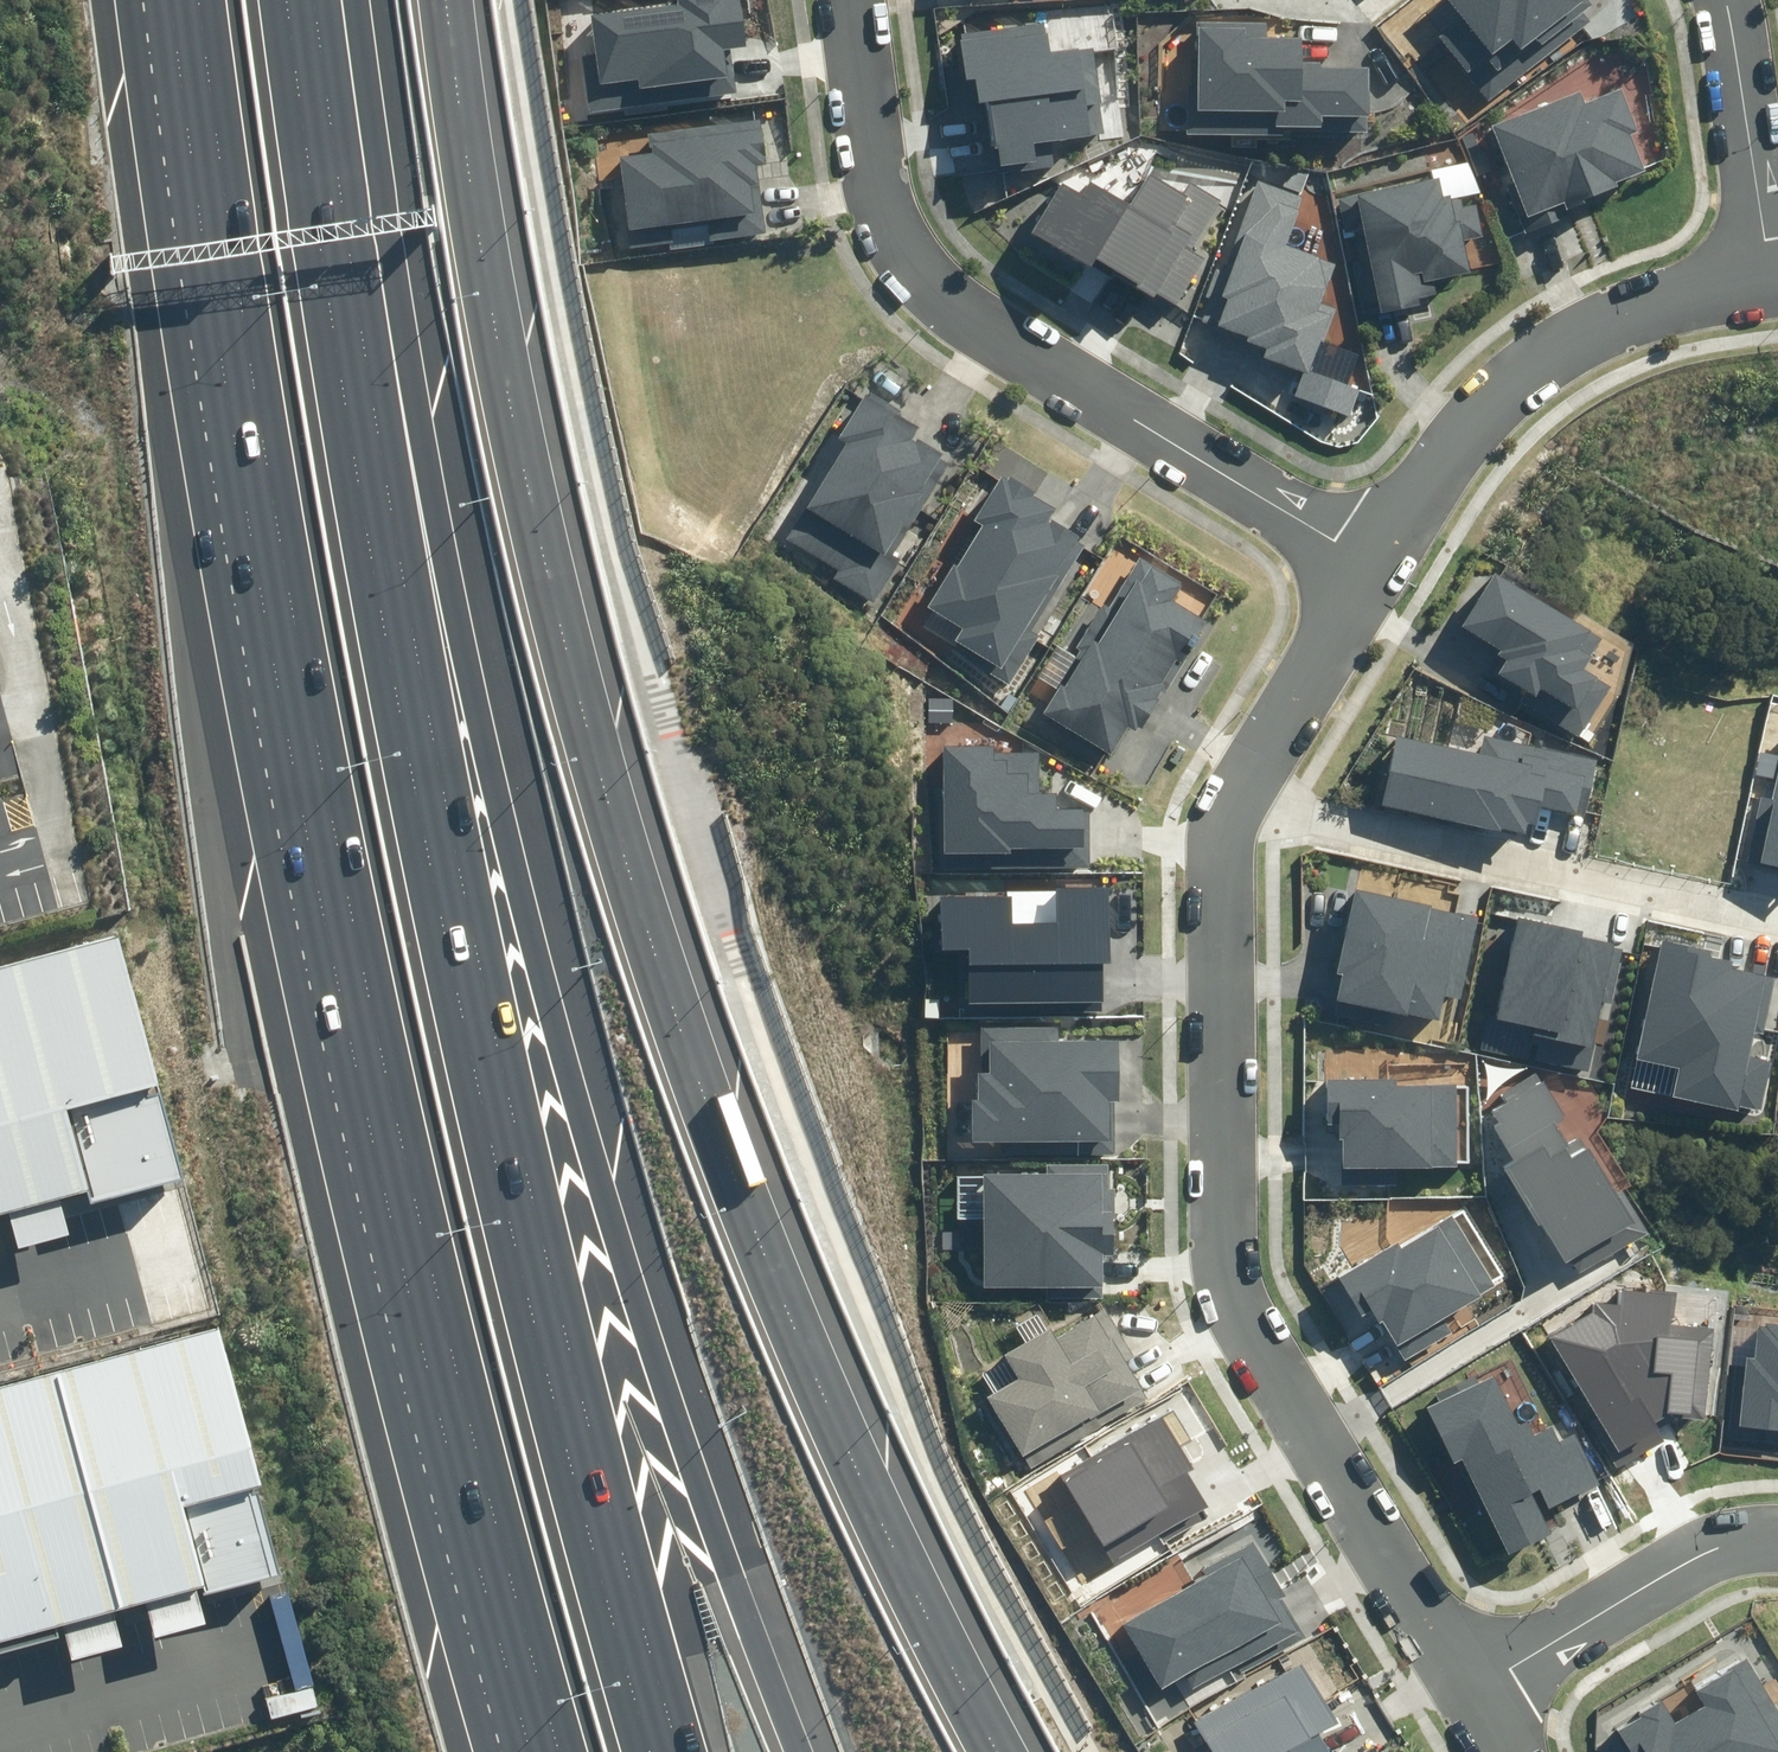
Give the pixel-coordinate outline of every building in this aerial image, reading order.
[(737,90),(730,44),(748,42),(742,0),(667,0),(594,10),(599,49),(583,51),(591,110),(737,90)] [(1488,98),(1594,13),(1584,0),(1452,0),(1462,12),(1436,33),(1488,98)] [(1184,131),(1366,134),(1368,63),(1299,62),(1299,32),(1265,32),(1265,16),(1202,15),(1201,77),(1185,77),(1184,131)] [(1043,19),(953,33),(959,75),(978,72),(993,171),(1053,162),(1050,139),(1107,130),(1095,43),(1048,50),(1043,19)] [(1526,217),(1643,167),(1628,131),(1633,128),(1614,85),(1582,99),(1577,86),(1487,125),(1526,217)] [(635,248),(766,230),(756,158),(763,157),(756,113),(651,127),(654,148),(621,152),(635,248)] [(1033,226),(1180,302),(1206,252),(1199,249),(1226,196),(1188,177),(1183,186),(1145,166),(1127,201),(1085,180),(1081,188),(1059,176),(1033,226)] [(1205,317),(1267,340),(1263,352),(1306,368),(1328,308),(1318,304),(1334,260),(1285,242),(1305,189),(1260,172),(1205,317)] [(1433,178),(1337,201),(1344,232),(1354,230),(1361,260),(1351,262),(1363,313),(1428,298),(1424,284),(1468,273),(1467,268),(1479,265),(1473,239),(1479,238),(1470,203),(1461,205),(1458,193),(1438,198),(1433,178)] [(788,533),(839,563),(833,572),(874,596),(902,550),(887,541),(949,438),(889,402),(873,393),(865,387),(839,431),(847,436),(788,533)] [(954,636),(1000,664),(1080,530),(1049,512),(1055,502),(1003,471),(976,516),(982,520),(931,604),(962,622),(954,636)] [(1179,582),(1137,559),(1108,610),(1098,604),(1074,648),(1077,649),(1041,713),(1110,751),(1124,726),(1140,735),(1205,620),(1169,600),(1179,582)] [(1601,632),(1493,568),(1459,624),(1494,645),(1484,663),(1522,686),(1516,696),(1578,733),(1610,681),(1581,664),(1601,632)] [(1477,747),(1392,729),(1378,797),(1533,830),(1538,807),(1582,817),(1596,754),(1481,729),(1477,747)] [(944,848),(1082,845),(1081,802),(1055,802),(1055,785),(1040,785),(1039,748),(991,749),(991,740),(942,741),(944,848)] [(1777,854),(1777,771),(1773,794),(1763,792),(1751,848),(1777,854)] [(1476,910),(1351,884),(1334,966),(1344,968),(1336,1006),(1451,1030),(1476,910)] [(967,944),(968,993),(1106,990),(1104,885),(1054,886),(1055,915),(1011,916),(1010,887),(937,888),(938,945),(967,944)] [(1527,1051),(1586,1063),(1612,940),(1512,919),(1491,1018),(1532,1027),(1527,1051)] [(1671,1093),(1758,1106),(1766,1052),(1742,1048),(1755,960),(1707,954),(1709,941),(1658,934),(1641,1053),(1676,1058),(1671,1093)] [(0,974),(0,1223),(29,1216),(181,1177),(120,943),(0,974)] [(976,1137),(1109,1134),(1108,1093),(1119,1093),(1117,1032),(1060,1033),(1060,1023),(981,1024),(982,1068),(974,1068),(976,1137)] [(1338,1162),(1469,1159),(1467,1068),(1323,1072),(1324,1120),(1337,1120),(1338,1162)] [(1564,1262),(1633,1220),(1544,1075),(1492,1106),(1519,1150),(1502,1161),(1564,1262)] [(980,1167),(982,1279),(1108,1276),(1106,1164),(980,1167)] [(1495,1283),(1451,1206),(1340,1268),(1362,1306),(1368,1303),(1390,1342),(1495,1283)] [(986,1390),(1022,1450),(1140,1379),(1124,1354),(1135,1348),(1107,1302),(1059,1331),(1051,1319),(1002,1349),(1016,1371),(986,1390)] [(1777,1419),(1777,1316),(1754,1314),(1751,1351),(1739,1350),(1734,1416),(1777,1419)] [(59,1372),(125,1615),(172,1602),(279,1575),(216,1332),(59,1372)] [(1461,1451),(1505,1546),(1562,1520),(1551,1495),(1592,1476),(1571,1429),(1558,1435),(1550,1419),(1521,1432),(1492,1369),(1427,1400),(1453,1455),(1461,1451)] [(59,1372),(0,1388),(0,1647),(86,1624),(125,1615),(59,1372)] [(1164,1537),(1207,1511),(1169,1449),(1192,1435),(1173,1404),(1065,1469),(1122,1563),(1164,1537)] [(1121,1614),(1164,1685),(1187,1671),(1194,1683),(1303,1618),(1252,1534),(1121,1614)] [(1777,1747),(1777,1706),(1745,1647),(1691,1677),(1699,1690),(1668,1708),(1660,1694),(1615,1720),(1634,1751),(1768,1751),(1777,1747)] [(1195,1717),(1216,1751),(1347,1751),(1327,1718),(1333,1714),(1298,1655),(1195,1717)]
